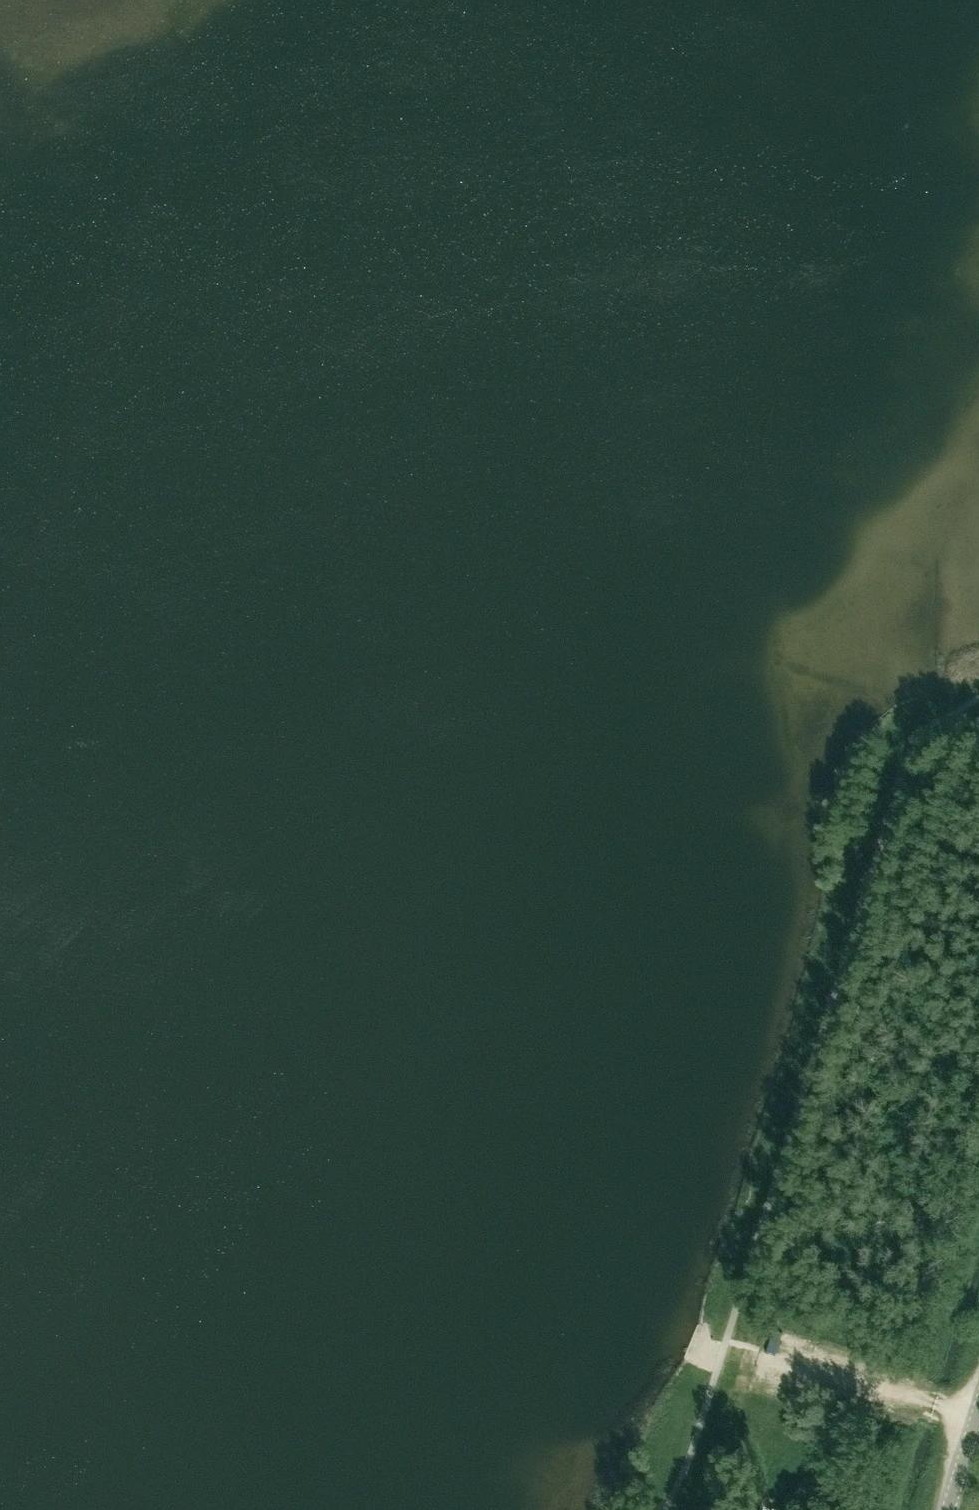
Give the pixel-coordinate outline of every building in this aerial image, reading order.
[(812,1337),(804,1357),(818,1363),(827,1342),(812,1337)]
